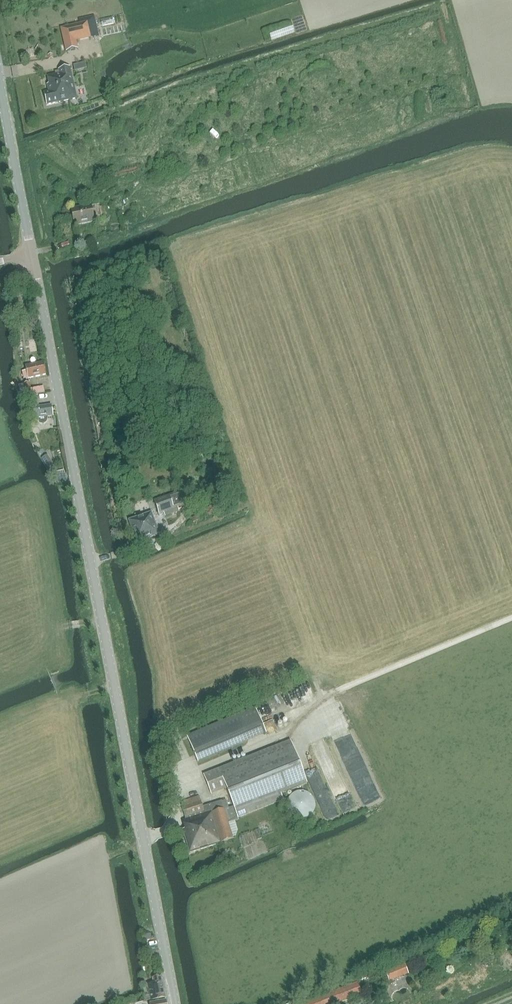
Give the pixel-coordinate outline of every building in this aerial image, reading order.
[(78,49),(76,41),(72,26),(61,28),(66,52),(78,49)] [(108,37),(96,39),(97,46),(109,44),(108,37)] [(59,71),(59,74),(56,75),(47,77),(49,84),(47,85),(49,92),(44,93),(47,105),(58,102),(58,103),(77,99),(70,67),(59,70),(59,71)] [(91,207),(91,206),(71,209),(74,226),(94,222),(94,220),(101,219),(100,216),(107,215),(105,206),(99,207),(99,206),(91,207)] [(27,288),(18,289),(19,296),(28,295),(27,288)] [(42,364),(25,367),(26,371),(22,372),(23,379),(28,379),(45,376),(42,364)] [(21,398),(32,396),(45,393),(43,387),(31,389),(29,383),(23,384),(18,385),(21,398)] [(37,397),(26,398),(30,420),(31,420),(31,423),(39,422),(39,423),(40,424),(41,424),(45,424),(46,423),(47,422),(48,418),(53,417),(52,405),(39,407),(37,397)] [(48,470),(55,465),(49,455),(41,459),(48,470)] [(64,470),(55,472),(58,484),(67,482),(64,470)] [(154,501),(159,515),(164,513),(165,517),(175,513),(169,495),(154,501)] [(136,543),(158,535),(151,512),(128,520),(136,543)] [(305,697),(300,686),(292,689),(297,700),(305,697)] [(198,762),(267,735),(257,708),(188,735),(198,762)] [(371,798),(343,720),(326,726),(354,804),(371,798)] [(228,789),(235,809),(238,819),(284,801),(281,794),(307,783),(291,740),(203,775),(211,795),(228,789)] [(317,810),(317,808),(317,806),(316,803),(315,801),(313,798),(311,797),(309,795),(304,794),(302,794),(299,795),(297,795),(294,797),(292,800),(290,802),(289,805),(289,808),(289,811),(290,814),(291,816),(293,818),(295,820),(298,821),(300,822),(302,822),(305,822),(308,821),(311,820),(313,818),(314,816),(316,813),(317,810)] [(238,819),(235,809),(225,812),(221,801),(203,807),(199,796),(179,803),(185,821),(183,821),(185,829),(182,830),(189,853),(233,839),(229,824),(238,821),(238,819)] [(156,950),(151,951),(146,952),(148,963),(158,961),(156,950)] [(385,971),(387,976),(389,982),(409,974),(405,964),(385,971)] [(164,998),(161,976),(152,978),(153,982),(147,983),(151,1000),(164,998)] [(361,995),(356,982),(302,1003),(338,1003),(361,995)]
